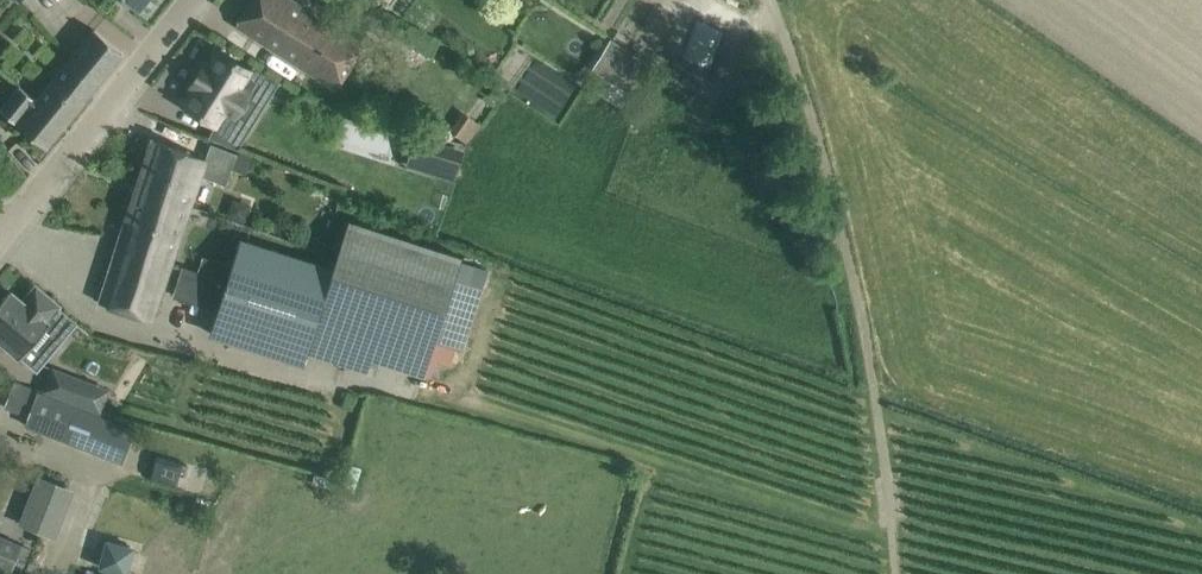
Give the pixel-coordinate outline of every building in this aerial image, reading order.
[(138,9),(145,0),(127,0),(138,9)] [(363,44),(291,0),(251,0),(235,25),(335,89),(363,44)] [(698,21),(686,56),(711,65),(723,30),(698,21)] [(54,76),(84,100),(122,52),(93,28),(54,76)] [(610,38),(591,69),(627,92),(646,60),(610,38)] [(184,106),(215,125),(216,126),(217,126),(223,116),(225,112),(227,114),(233,117),(248,93),(242,90),(240,88),(241,87),(250,72),(218,52),(207,70),(203,67),(191,87),(195,89),(184,106)] [(54,76),(36,98),(19,85),(0,108),(0,110),(45,147),(84,100),(54,76)] [(449,129),(467,142),(480,125),(462,111),(449,129)] [(151,138),(135,185),(188,207),(200,174),(225,183),(236,154),(210,144),(205,156),(173,146),(151,138)] [(415,138),(410,155),(455,169),(461,152),(415,138)] [(125,218),(99,302),(121,309),(149,318),(188,207),(135,185),(125,218)] [(333,265),(240,234),(231,262),(219,258),(205,297),(217,301),(214,312),(217,334),(300,362),(323,293),(416,324),(441,249),(349,218),(333,265)] [(20,358),(36,371),(47,358),(32,345),(44,330),(63,339),(77,323),(58,307),(59,306),(35,286),(22,302),(9,291),(0,301),(0,343),(19,359),(20,358)] [(90,382),(53,368),(44,391),(81,405),(90,382)] [(103,455),(116,422),(14,383),(5,407),(29,416),(25,425),(103,455)] [(154,479),(187,485),(191,465),(157,458),(154,479)] [(51,538),(71,488),(34,473),(13,522),(51,538)] [(130,545),(103,535),(92,566),(115,573),(120,573),(130,545)] [(0,536),(0,567),(16,573),(27,547),(0,536)]
